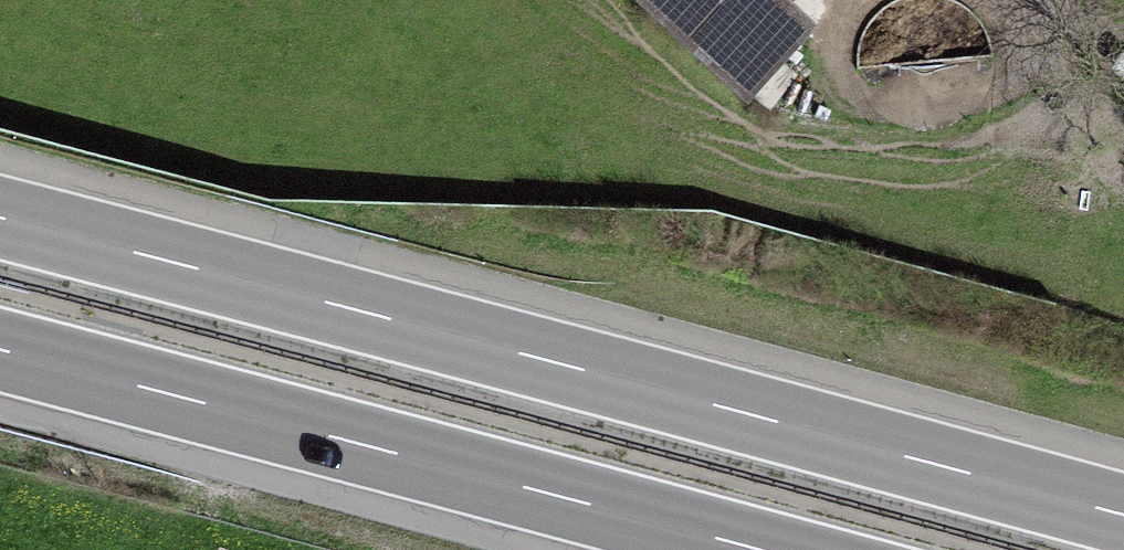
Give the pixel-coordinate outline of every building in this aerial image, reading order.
[(780,101),(835,33),(794,0),(654,0),(780,101)]
